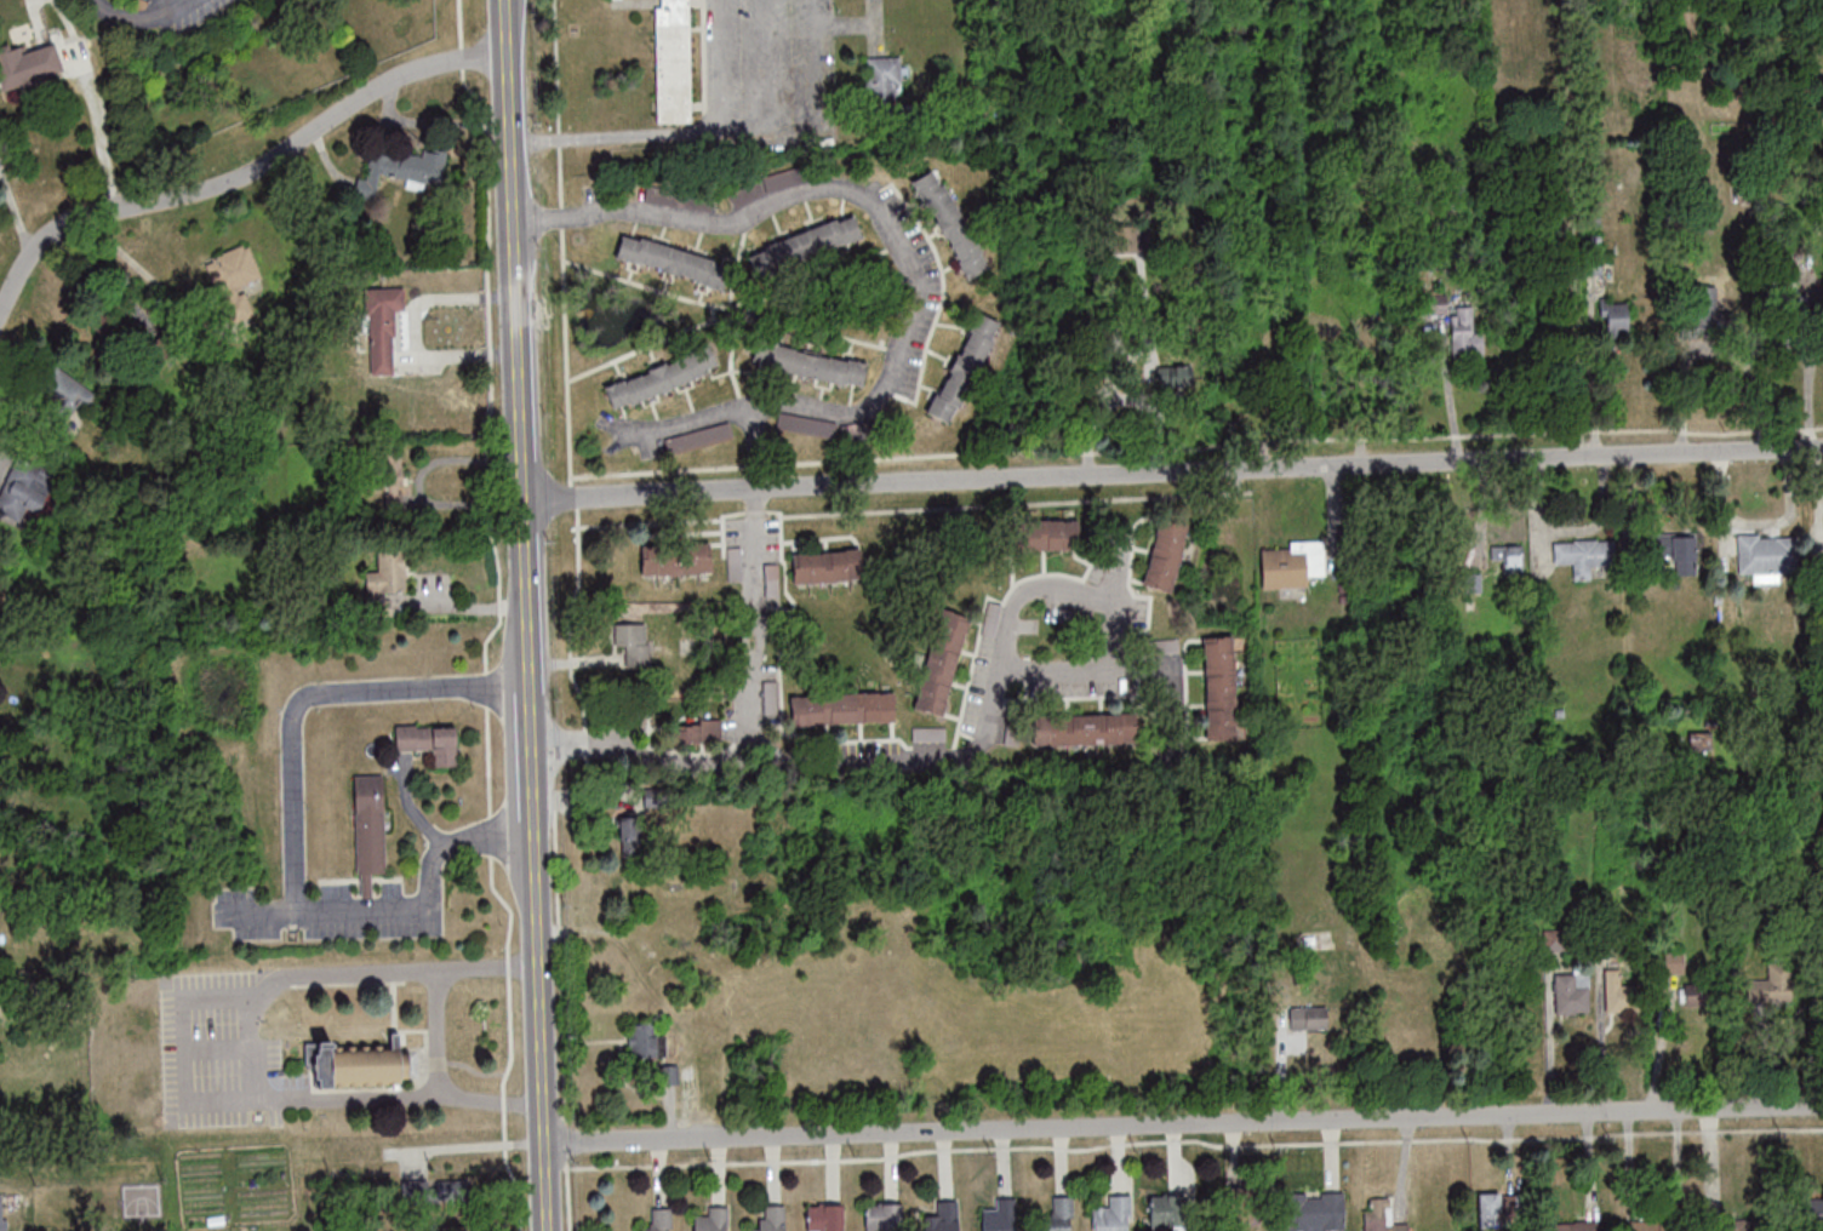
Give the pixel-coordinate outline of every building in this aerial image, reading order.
[(692,122),(690,0),(656,0),(657,122),(692,122)] [(64,72),(56,43),(26,52),(23,42),(0,49),(0,89),(1,91),(64,72)] [(902,58),(867,58),(867,103),(902,103),(902,58)] [(377,201),(378,178),(439,183),(441,159),(370,152),(368,178),(356,178),(355,199),(377,201)] [(914,178),(962,281),(988,269),(940,166),(914,178)] [(863,241),(855,216),(745,249),(753,275),(863,241)] [(1138,220),(1108,220),(1108,252),(1138,252),(1138,220)] [(622,232),(615,259),(726,289),(733,262),(622,232)] [(248,244),(205,258),(227,323),(252,314),(241,279),(258,274),(248,244)] [(367,288),(368,375),(393,375),(393,312),(404,312),(404,287),(367,288)] [(1690,330),(1718,330),(1718,287),(1690,287),(1690,330)] [(1447,313),(1447,294),(1429,294),(1429,313),(1447,313)] [(1629,302),(1603,302),(1603,336),(1629,336),(1629,302)] [(1452,306),(1452,354),(1484,354),(1484,330),(1473,330),(1473,306),(1452,306)] [(956,427),(998,321),(972,310),(929,417),(956,427)] [(862,388),(867,362),(756,340),(751,366),(862,388)] [(604,383),(612,408),(720,372),(711,347),(604,383)] [(91,395),(60,364),(35,388),(67,419),(91,395)] [(776,430),(834,438),(837,421),(779,413),(776,430)] [(664,437),(667,453),(734,439),(730,423),(664,437)] [(38,515),(53,477),(13,462),(0,495),(0,514),(20,522),(25,510),(38,515)] [(1143,585),(1174,592),(1189,524),(1158,516),(1143,585)] [(1072,550),(1072,520),(1019,520),(1019,550),(1072,550)] [(1652,563),(1695,563),(1695,534),(1652,534),(1652,563)] [(1753,582),(1778,582),(1778,570),(1799,571),(1799,534),(1738,534),(1737,572),(1753,572),(1753,582)] [(1261,588),(1311,587),(1311,574),(1325,574),(1325,539),(1287,540),(1287,548),(1261,549),(1261,588)] [(1553,540),(1554,565),(1572,565),(1573,579),(1593,578),(1593,567),(1613,566),(1613,539),(1553,540)] [(1402,544),(1385,542),(1384,554),(1401,557),(1402,544)] [(641,544),(641,574),(711,574),(711,544),(641,544)] [(1524,577),(1524,545),(1502,545),(1502,577),(1524,577)] [(379,571),(366,571),(366,607),(389,607),(389,592),(405,592),(405,549),(379,550),(379,571)] [(793,553),(794,583),(861,580),(860,551),(793,553)] [(767,596),(779,596),(779,565),(767,565),(767,596)] [(1479,574),(1470,574),(1470,589),(1479,589),(1479,574)] [(1090,610),(1058,610),(1058,626),(1090,626),(1090,610)] [(946,716),(969,619),(938,612),(915,709),(946,716)] [(627,668),(650,668),(650,623),(614,623),(614,646),(627,646),(627,668)] [(1205,738),(1236,738),(1235,636),(1204,637),(1205,738)] [(765,713),(776,713),(776,681),(765,681),(765,713)] [(790,696),(792,726),(897,722),(896,693),(790,696)] [(1137,713),(1033,715),(1034,746),(1138,744),(1137,713)] [(722,721),(678,721),(678,742),(722,742),(722,721)] [(945,742),(945,726),(913,726),(912,741),(945,742)] [(398,752),(396,727),(416,727),(416,731),(456,728),(458,768),(434,768),(434,751),(398,752)] [(355,778),(383,778),(385,875),(372,876),(373,898),(362,899),(361,876),(359,876),(355,778)] [(648,817),(621,817),(621,857),(648,857),(648,817)] [(1666,972),(1683,972),(1683,952),(1666,952),(1666,972)] [(1768,964),(1768,979),(1747,980),(1748,1002),(1793,1001),(1792,963),(1768,964)] [(1634,971),(1605,971),(1605,1011),(1634,1011),(1634,971)] [(1589,1013),(1589,972),(1555,973),(1555,1013),(1589,1013)] [(1678,985),(1678,1006),(1717,1006),(1717,985),(1678,985)] [(1290,1007),(1290,1029),(1327,1029),(1327,1007),(1290,1007)] [(659,1023),(629,1023),(629,1058),(659,1058),(659,1023)] [(401,1086),(333,1088),(333,1090),(320,1090),(320,1081),(315,1081),(315,1057),(319,1057),(319,1044),(332,1044),(332,1050),(392,1048),(392,1035),(400,1035),(400,1053),(408,1053),(410,1081),(401,1081),(401,1086)] [(669,1083),(678,1083),(678,1068),(669,1068),(669,1083)] [(428,1181),(402,1181),(402,1201),(428,1201),(428,1181)] [(441,1201),(475,1201),(475,1181),(441,1181),(441,1201)] [(1339,1230),(1344,1230),(1345,1192),(1286,1192),(1286,1230),(1339,1230)] [(1230,1220),(1265,1220),(1265,1193),(1230,1193),(1230,1220)] [(1525,1193),(1479,1193),(1479,1219),(1525,1219),(1525,1193)] [(1106,1195),(1106,1208),(1093,1208),(1093,1230),(1130,1230),(1130,1195),(1106,1195)] [(1149,1226),(1184,1226),(1184,1195),(1149,1195),(1149,1226)] [(1053,1196),(1053,1209),(1044,1209),(1044,1230),(1073,1230),(1073,1196),(1053,1196)] [(1409,1221),(1389,1221),(1389,1197),(1374,1197),(1375,1209),(1362,1209),(1363,1230),(1409,1230),(1409,1221)] [(993,1198),(993,1211),(982,1211),(982,1230),(1015,1230),(1015,1198),(993,1198)] [(959,1200),(936,1200),(936,1215),(925,1215),(925,1230),(959,1230),(959,1200)] [(1800,1200),(1800,1230),(1822,1230),(1822,1200),(1800,1200)] [(865,1230),(901,1230),(901,1203),(865,1203),(865,1230)] [(807,1204),(807,1230),(844,1230),(844,1204),(807,1204)] [(786,1205),(764,1205),(764,1219),(753,1219),(753,1230),(786,1230),(786,1205)] [(727,1206),(707,1206),(707,1216),(694,1216),(694,1230),(727,1230),(727,1206)] [(671,1208),(654,1208),(654,1223),(642,1223),(642,1230),(671,1230),(671,1208)] [(1626,1230),(1669,1230),(1669,1221),(1626,1221),(1626,1230)] [(1759,1221),(1715,1221),(1715,1230),(1759,1230),(1759,1221)] [(1549,1222),(1549,1230),(1601,1230),(1601,1222),(1549,1222)]
